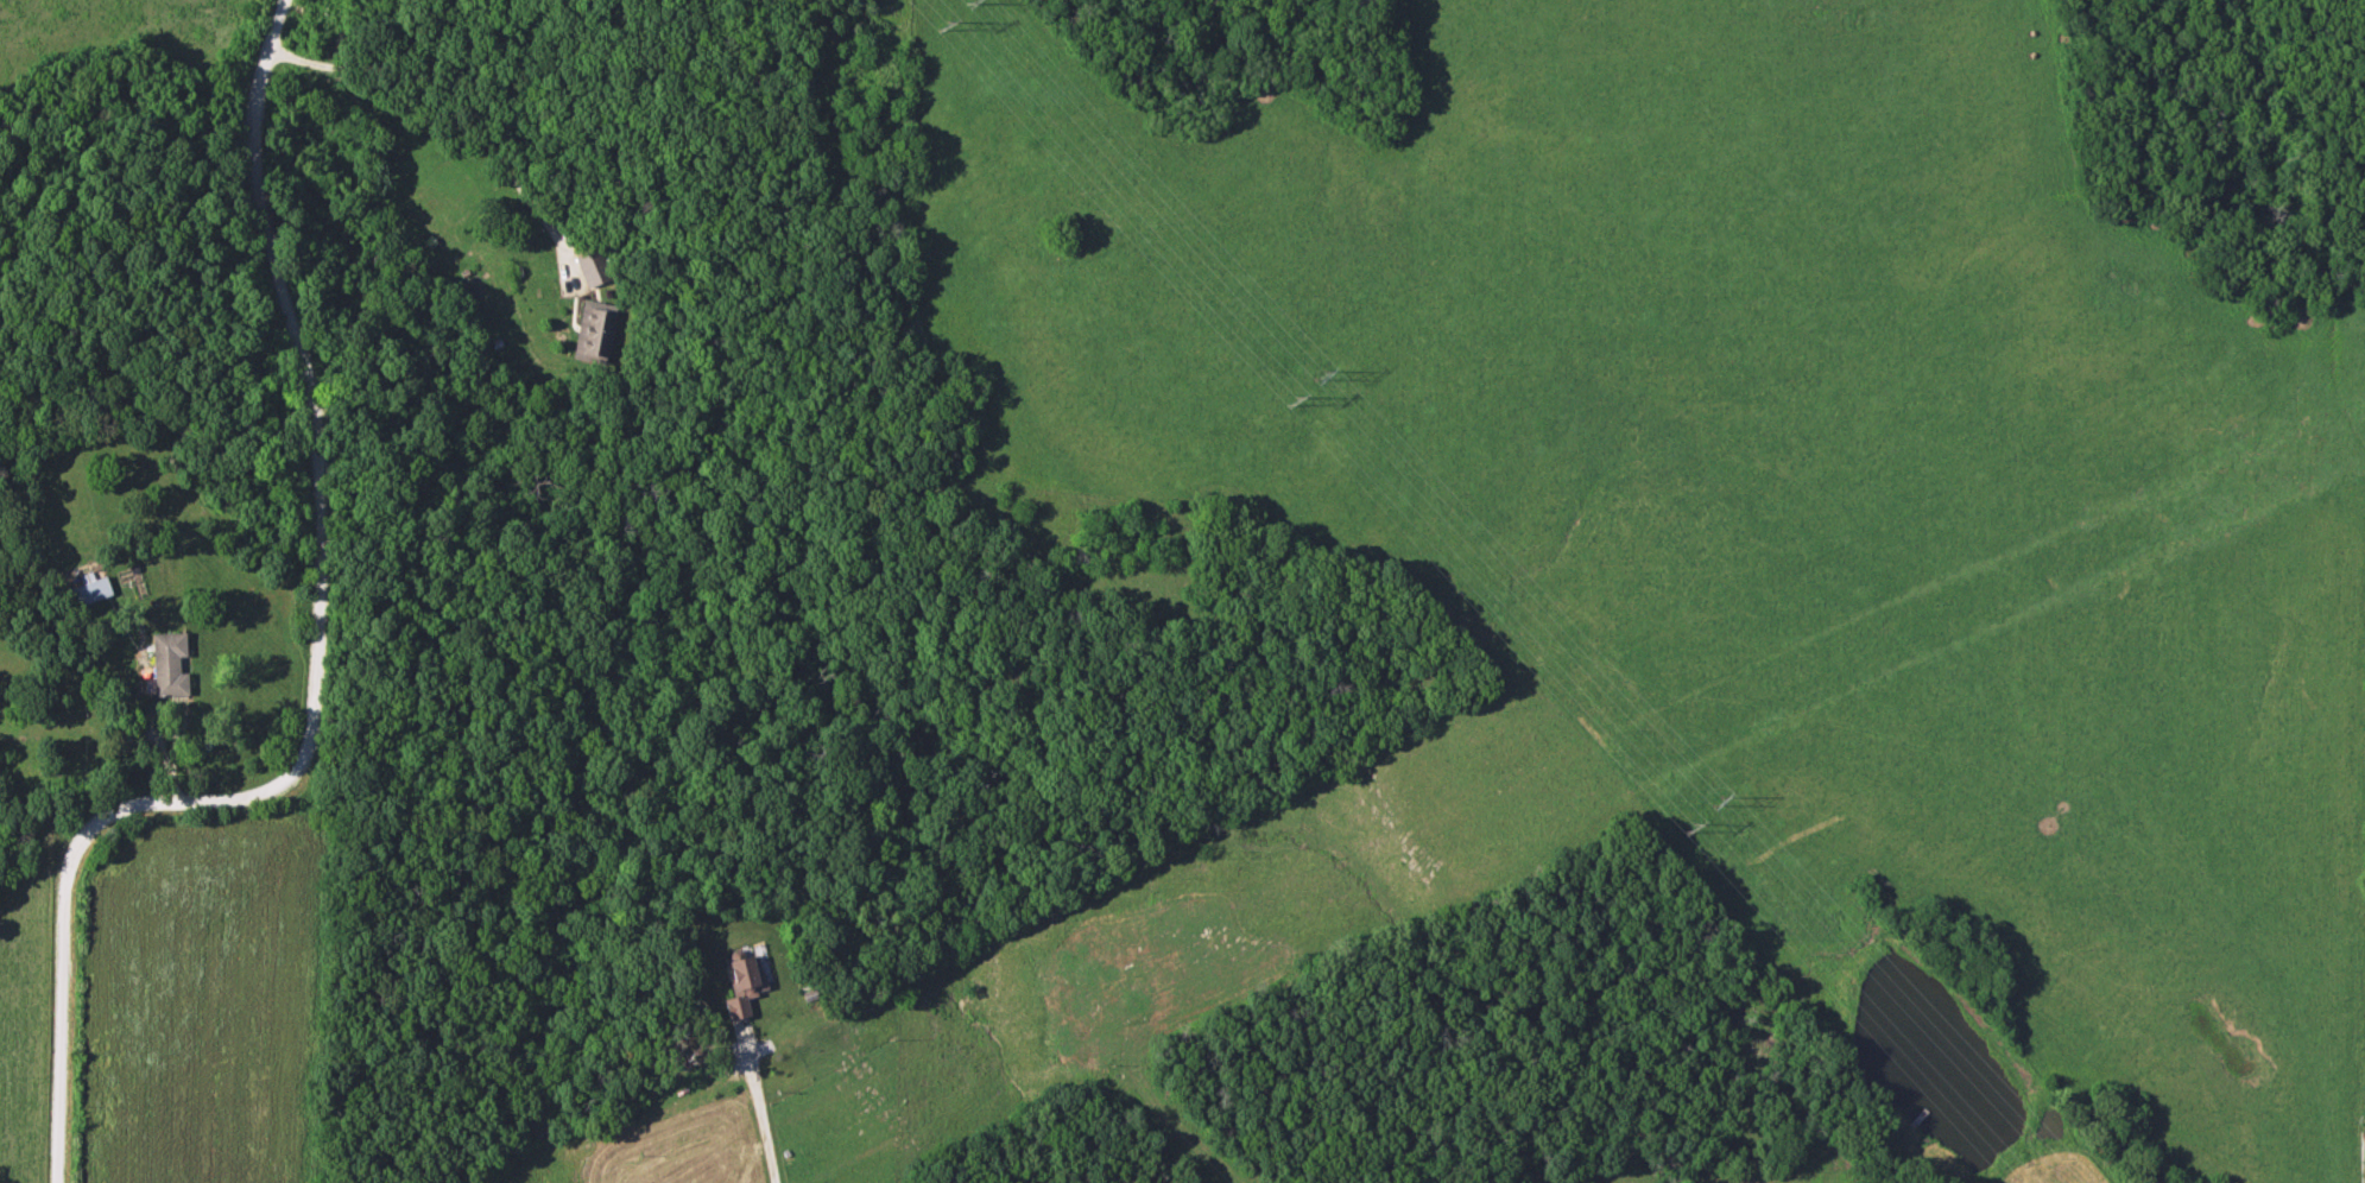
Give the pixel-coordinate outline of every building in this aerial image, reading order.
[(612,278),(599,248),(573,258),(585,288),(612,278)] [(571,358),(605,364),(614,308),(580,303),(571,358)] [(67,590),(74,609),(110,596),(103,577),(67,590)] [(176,674),(176,658),(183,657),(182,634),(151,635),(152,697),(185,696),(184,674),(176,674)] [(725,962),(732,998),(722,1000),(726,1021),(748,1016),(744,997),(764,993),(756,955),(725,962)]
